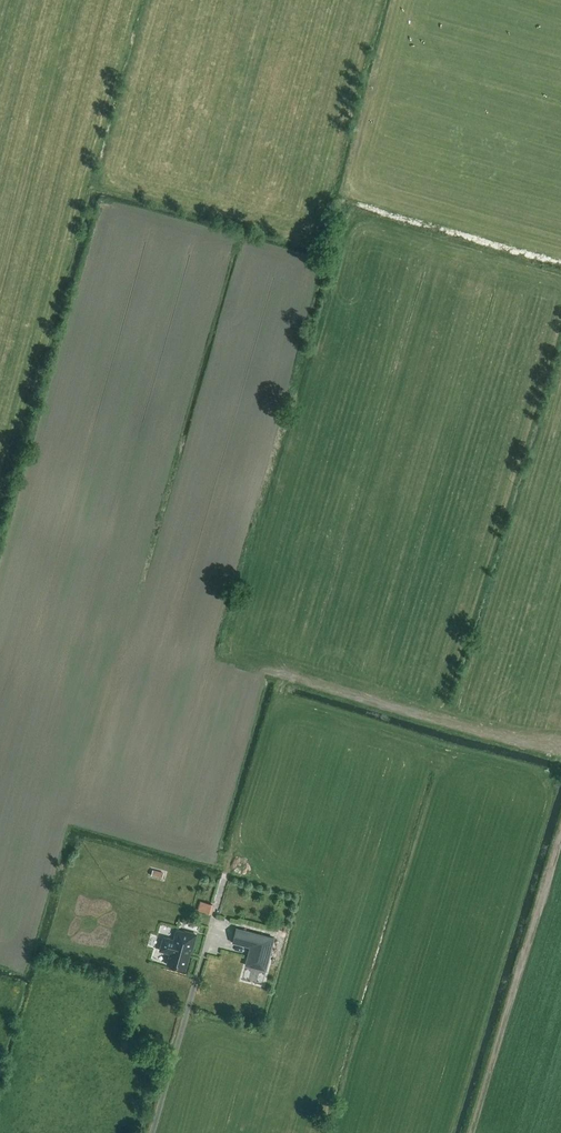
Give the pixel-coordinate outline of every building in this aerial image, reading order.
[(166,877),(168,871),(157,868),(155,875),(166,877)] [(273,943),(264,941),(265,936),(236,928),(233,942),(251,947),(246,965),(266,970),(273,943)] [(185,932),(177,930),(174,939),(163,936),(159,951),(170,954),(167,965),(186,971),(192,951),(193,951),(198,934),(186,930),(185,932)]
